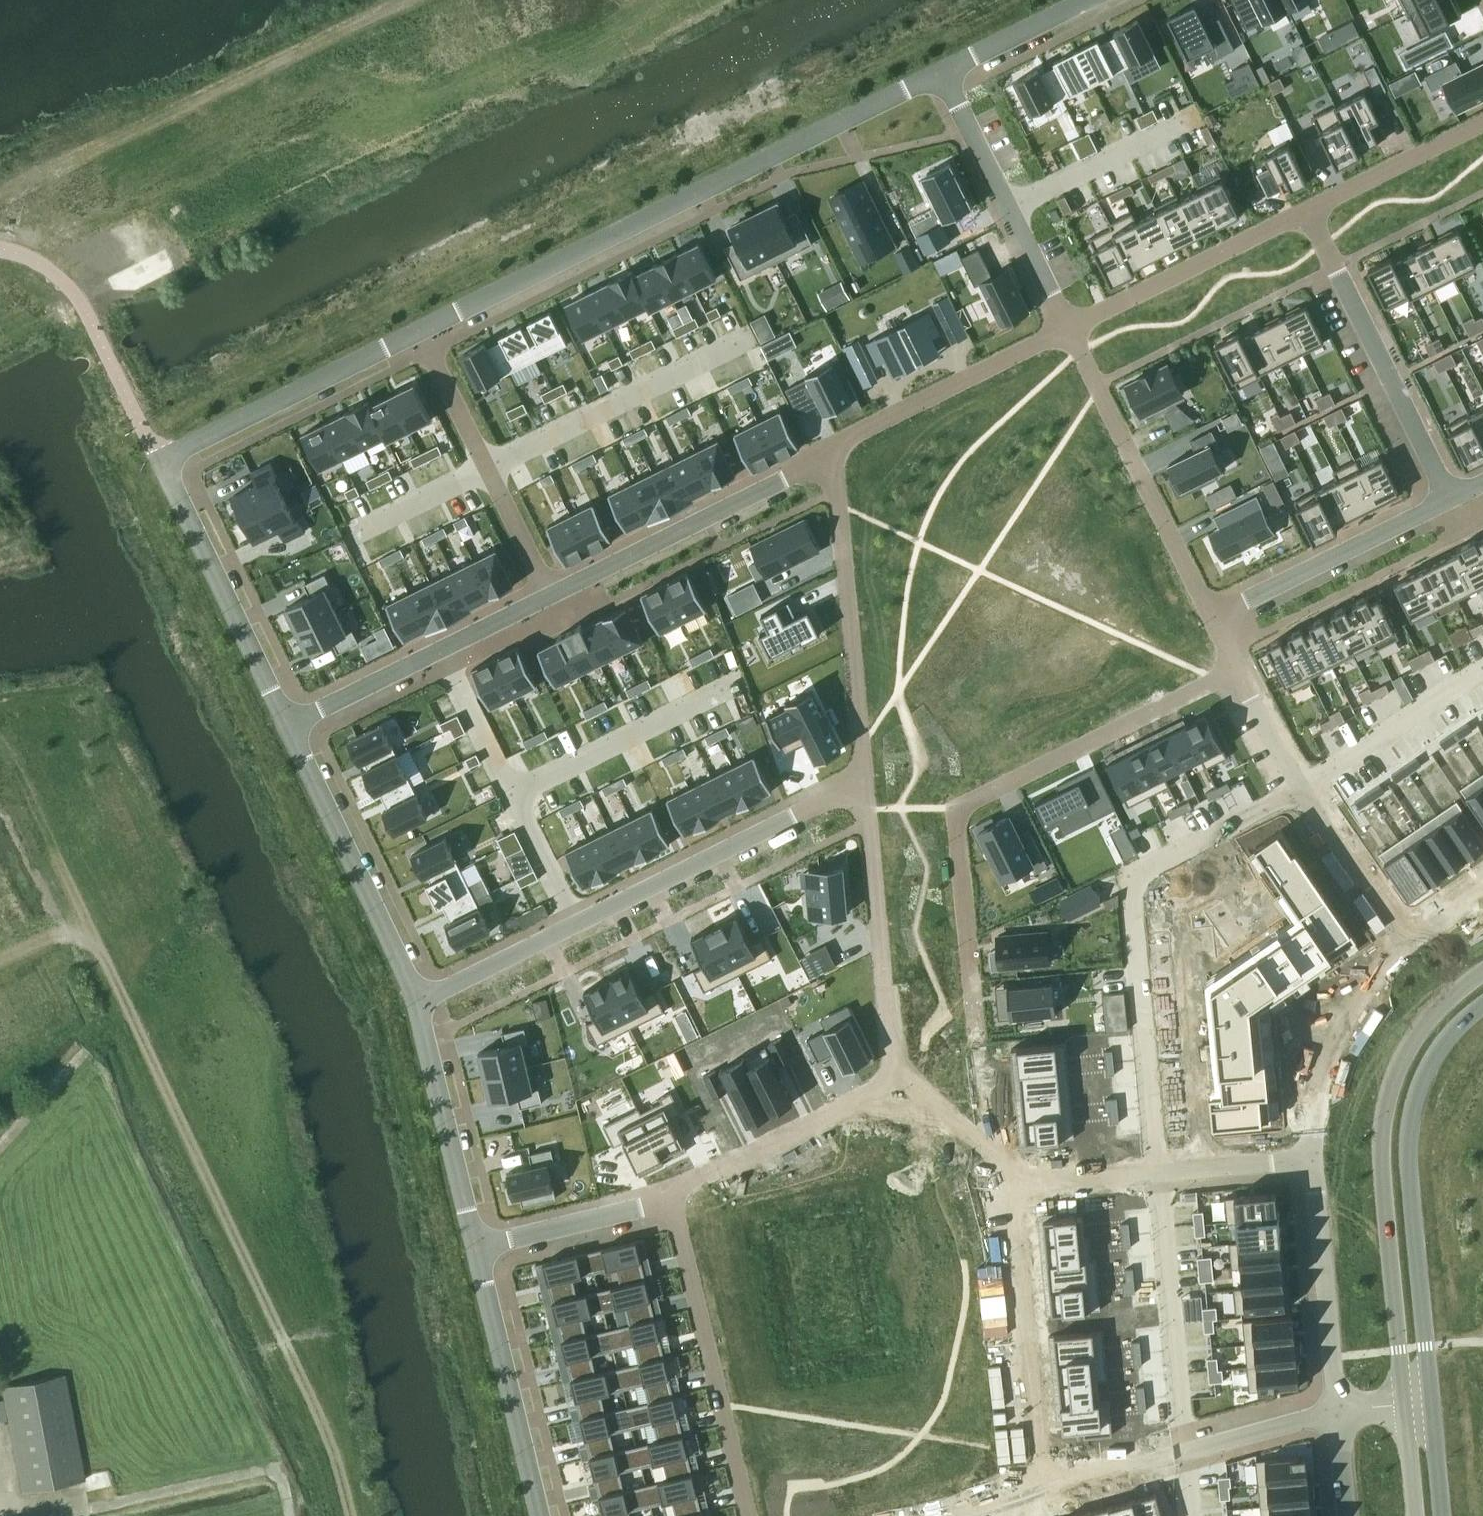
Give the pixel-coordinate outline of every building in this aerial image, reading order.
[(1247,30),(1284,11),(1279,0),(1232,0),(1247,30)] [(1284,11),(1307,0),(1279,0),(1284,11)] [(1408,12),(1410,11),(1433,0),(1402,0),(1408,12)] [(1410,11),(1421,35),(1462,14),(1455,0),(1433,0),(1410,11)] [(1172,16),(1168,18),(1183,47),(1188,59),(1205,50),(1211,61),(1235,49),(1223,23),(1208,30),(1195,5),(1172,16)] [(1114,37),(1107,41),(1121,69),(1154,53),(1138,20),(1112,32),(1114,37)] [(1437,33),(1415,44),(1422,58),(1445,47),(1437,33)] [(1098,39),(1076,50),(1093,83),(1121,69),(1107,41),(1100,44),(1098,39)] [(1057,65),(1050,69),(1064,97),(1093,83),(1076,50),(1055,61),(1057,65)] [(1236,78),(1225,84),(1232,97),(1259,83),(1249,63),(1233,71),(1236,78)] [(1422,79),(1428,92),(1439,87),(1453,116),(1482,101),(1482,65),(1460,76),(1454,63),(1422,79)] [(1271,80),(1263,65),(1257,67),(1265,83),(1271,80)] [(1386,90),(1374,66),(1365,71),(1377,95),(1386,90)] [(1040,68),(1015,81),(1031,114),(1064,97),(1050,69),(1043,72),(1040,68)] [(1365,90),(1339,103),(1362,149),(1379,141),(1376,136),(1385,131),(1365,90)] [(1339,103),(1313,116),(1335,161),(1347,155),(1350,160),(1361,155),(1359,151),(1362,149),(1339,103)] [(1151,110),(1144,114),(1149,125),(1156,121),(1151,110)] [(1144,114),(1136,118),(1142,128),(1149,125),(1144,114)] [(1208,125),(1201,128),(1206,139),(1213,136),(1208,125)] [(1286,138),(1262,150),(1277,180),(1284,176),(1291,188),(1307,181),(1286,138)] [(1093,139),(1086,142),(1092,153),(1099,150),(1093,139)] [(1086,142),(1079,146),(1084,157),(1092,153),(1086,142)] [(937,225),(916,235),(925,253),(951,241),(942,222),(973,207),(951,162),(949,163),(950,165),(923,178),(933,198),(930,199),(934,207),(930,210),(930,211),(932,210),(938,223),(937,224),(937,225)] [(1174,162),(1164,168),(1167,175),(1178,170),(1174,162)] [(1164,168),(1153,173),(1156,180),(1167,175),(1164,168)] [(1221,173),(1198,185),(1200,189),(1217,225),(1240,214),(1234,199),(1221,173)] [(863,182),(832,197),(856,246),(887,231),(863,182)] [(1131,184),(1121,189),(1124,196),(1135,191),(1131,184)] [(1121,189),(1110,194),(1113,202),(1124,196),(1121,189)] [(1200,189),(1180,199),(1198,235),(1217,225),(1200,189)] [(1178,195),(1155,207),(1157,211),(1174,246),(1198,235),(1180,199),(1178,195)] [(1066,196),(1059,200),(1064,210),(1071,207),(1066,196)] [(778,203),(754,215),(778,261),(813,243),(802,221),(789,227),(778,203)] [(1157,211),(1137,221),(1155,256),(1174,246),(1157,211)] [(1133,212),(1109,224),(1111,228),(1131,268),(1133,267),(1155,256),(1137,221),(1133,212)] [(742,250),(730,256),(741,279),(778,261),(754,215),(730,227),(742,250)] [(1111,228),(1090,238),(1110,278),(1112,284),(1124,278),(1136,272),(1133,267),(1131,268),(1111,228)] [(1458,229),(1436,240),(1454,275),(1476,264),(1458,229)] [(1436,240),(1414,250),(1432,286),(1454,275),(1436,240)] [(701,242),(679,253),(696,288),(719,277),(701,242)] [(910,246),(895,253),(904,271),(912,267),(919,264),(910,246)] [(977,247),(959,256),(973,284),(980,280),(1001,323),(1028,310),(1007,267),(991,275),(977,247)] [(1414,250),(1393,261),(1411,297),(1432,286),(1414,250)] [(679,253),(658,263),(675,298),(696,288),(679,253)] [(1390,256),(1368,267),(1388,308),(1411,297),(1393,261),(1390,256)] [(658,263),(636,274),(651,305),(653,309),(675,298),(658,263)] [(634,270),(612,280),(629,315),(651,305),(636,274),(634,270)] [(610,281),(588,292),(606,328),(627,317),(610,281)] [(588,292),(566,303),(569,309),(584,339),(606,328),(588,292)] [(1307,305),(1285,316),(1303,351),(1324,341),(1307,305)] [(717,306),(706,312),(711,320),(722,315),(717,306)] [(931,310),(898,326),(915,360),(916,359),(937,349),(939,348),(933,337),(942,333),(931,310)] [(531,326),(524,330),(538,358),(567,344),(551,311),(529,322),(531,326)] [(1285,316),(1264,326),(1281,362),(1303,351),(1285,316)] [(696,317),(685,323),(689,331),(700,325),(696,317)] [(1476,320),(1469,324),(1474,334),(1481,331),(1476,320)] [(685,323),(673,328),(677,336),(678,336),(689,331),(685,323)] [(503,340),(495,344),(509,373),(513,371),(519,384),(543,372),(536,359),(538,358),(524,330),(522,325),(501,336),(503,340)] [(898,326),(867,342),(878,364),(886,360),(891,371),(893,370),(914,360),(915,360),(898,326)] [(1264,326),(1242,337),(1260,373),(1281,362),(1264,326)] [(1228,337),(1216,343),(1219,348),(1239,388),(1262,377),(1260,373),(1242,337),(1239,332),(1228,337)] [(1440,338),(1433,341),(1438,352),(1445,348),(1440,338)] [(652,339),(641,344),(645,353),(657,347),(652,339)] [(1433,341),(1426,345),(1431,356),(1438,352),(1433,341)] [(485,344),(462,355),(478,388),(509,373),(495,344),(487,348),(485,344)] [(641,344),(630,350),(634,358),(645,353),(641,344)] [(620,355),(608,360),(613,369),(619,366),(624,363),(620,355)] [(1448,355),(1441,358),(1446,369),(1454,365),(1448,355)] [(1441,358),(1434,362),(1439,372),(1446,369),(1441,358)] [(808,378),(786,388),(799,414),(820,403),(826,414),(853,401),(851,397),(854,395),(847,381),(844,383),(833,362),(806,375),(808,378)] [(1168,364),(1128,384),(1143,413),(1182,393),(1168,364)] [(874,372),(860,379),(864,387),(878,380),(874,372)] [(749,376),(739,381),(742,388),(753,383),(749,376)] [(739,381),(728,386),(731,394),(742,388),(739,381)] [(564,383),(553,388),(557,396),(568,391),(564,383)] [(415,384),(394,394),(411,429),(432,419),(415,384)] [(553,388),(542,394),(546,402),(557,396),(553,388)] [(1331,392),(1323,395),(1329,406),(1336,403),(1331,392)] [(372,405),(370,406),(385,436),(388,441),(411,429),(394,394),(374,404),(372,405)] [(1323,395),(1316,399),(1322,410),(1329,406),(1323,395)] [(369,400),(346,412),(364,447),(385,436),(370,406),(372,405),(369,400)] [(524,402),(507,411),(511,419),(528,411),(524,402)] [(1187,402),(1165,413),(1174,431),(1195,420),(1187,402)] [(688,406),(677,411),(681,419),(692,413),(688,406)] [(1468,413),(1482,443),(1482,406),(1468,413)] [(1339,409),(1332,412),(1337,423),(1344,419),(1339,409)] [(782,410),(759,421),(777,459),(801,447),(782,410)] [(677,411),(667,417),(670,424),(681,419),(677,411)] [(1229,430),(1243,423),(1237,411),(1223,418),(1229,430)] [(346,412),(325,423),(342,458),(364,447),(346,412)] [(1332,412),(1325,416),(1330,427),(1337,423),(1332,412)] [(1288,413),(1280,417),(1286,428),(1293,424),(1288,413)] [(1446,425),(1466,466),(1482,457),(1482,443),(1468,413),(1446,425)] [(1280,417),(1273,420),(1279,431),(1286,428),(1280,417)] [(759,421),(735,433),(754,470),(777,459),(759,421)] [(325,423),(303,434),(320,467),(320,469),(342,458),(325,423)] [(645,427),(634,433),(638,440),(649,434),(645,427)] [(1196,451),(1168,465),(1181,490),(1198,481),(1200,487),(1216,479),(1214,473),(1224,468),(1217,454),(1223,451),(1212,430),(1191,440),(1196,451)] [(1296,430),(1289,434),(1294,444),(1301,441),(1296,430)] [(634,433),(624,438),(627,445),(638,440),(634,433)] [(1283,436),(1282,437),(1287,448),(1294,444),(1289,434),(1283,436)] [(719,439),(697,450),(715,485),(736,474),(719,439)] [(1274,441),(1261,447),(1268,461),(1281,455),(1274,441)] [(439,445),(425,451),(429,460),(443,453),(439,445)] [(697,450),(676,460),(693,496),(715,485),(697,450)] [(425,451),(411,458),(415,467),(429,460),(425,451)] [(594,453),(583,458),(587,465),(598,460),(594,453)] [(583,458),(572,463),(576,471),(587,465),(583,458)] [(1361,468),(1360,469),(1378,504),(1400,493),(1382,458),(1361,468)] [(676,460),(653,472),(673,510),(695,499),(693,496),(676,460)] [(1357,460),(1333,471),(1338,480),(1338,479),(1356,515),(1378,504),(1360,469),(1361,468),(1357,460)] [(258,484),(233,496),(244,518),(285,498),(275,476),(278,475),(272,462),(252,472),(258,484)] [(389,469),(378,475),(382,483),(394,477),(389,469)] [(653,472),(631,483),(649,518),(650,522),(673,510),(653,472)] [(551,474),(541,479),(544,486),(555,481),(551,474)] [(378,475),(367,480),(371,488),(382,483),(378,475)] [(1338,480),(1316,490),(1334,526),(1335,525),(1356,515),(1338,479),(1338,480)] [(1274,507),(1284,502),(1274,480),(1263,485),(1274,507)] [(631,483),(609,493),(627,529),(649,518),(631,483)] [(356,486),(345,491),(350,499),(361,494),(356,486)] [(1316,490),(1294,501),(1312,537),(1315,542),(1327,536),(1338,531),(1335,525),(1334,526),(1316,490)] [(1242,516),(1219,527),(1232,552),(1221,558),(1222,559),(1276,533),(1257,495),(1237,505),(1242,516)] [(285,498),(244,518),(255,541),(280,528),(286,540),(306,530),(299,517),(296,519),(285,498)] [(595,502),(571,514),(590,552),(613,540),(595,502)] [(571,514),(548,526),(566,563),(590,552),(571,514)] [(465,517),(454,522),(458,529),(469,524),(465,517)] [(795,525),(753,546),(767,576),(810,555),(795,525)] [(444,527),(434,532),(437,540),(448,534),(444,527)] [(434,532),(423,538),(426,545),(437,540),(434,532)] [(1458,547),(1459,550),(1477,585),(1479,590),(1482,588),(1482,540),(1482,538),(1477,541),(1476,537),(1462,544),(1458,547)] [(401,548),(390,554),(394,561),(405,555),(401,548)] [(497,549),(475,560),(493,595),(514,585),(497,549)] [(1459,550),(1438,560),(1456,596),(1457,595),(1477,585),(1459,550)] [(390,554),(380,559),(383,566),(394,561),(390,554)] [(475,560),(454,571),(471,606),(493,595),(475,560)] [(1438,560),(1417,571),(1434,607),(1438,615),(1451,609),(1461,604),(1457,595),(1456,596),(1438,560)] [(689,570),(666,582),(684,620),(708,608),(689,570)] [(454,571),(431,582),(451,621),(473,610),(471,606),(454,571)] [(1417,571),(1395,582),(1412,617),(1434,607),(1417,571)] [(311,596),(286,608),(297,630),(337,611),(326,589),(332,587),(325,573),(305,583),(311,596)] [(431,582),(409,593),(426,628),(428,632),(451,621),(431,582)] [(644,593),(642,594),(661,631),(684,620),(666,582),(644,593)] [(754,582),(728,595),(737,614),(764,601),(754,582)] [(409,593),(387,603),(405,639),(426,628),(409,593)] [(1368,595),(1353,602),(1356,608),(1372,640),(1376,649),(1400,637),(1379,596),(1370,600),(1368,595)] [(769,629),(760,633),(771,655),(789,646),(793,654),(806,648),(803,642),(821,633),(809,609),(791,618),(783,604),(762,614),(769,629)] [(627,605),(605,616),(622,651),(644,640),(627,605)] [(1346,606),(1332,613),(1335,618),(1351,651),(1353,650),(1372,640),(1356,608),(1349,611),(1346,606)] [(337,611),(297,630),(308,652),(333,640),(339,652),(359,642),(353,629),(347,632),(337,611)] [(605,616),(584,627),(601,661),(622,651),(605,616)] [(1325,616),(1310,624),(1313,629),(1331,666),(1355,654),(1353,650),(1351,651),(1335,618),(1327,622),(1325,616)] [(1472,628),(1476,635),(1482,631),(1482,622),(1472,628)] [(582,623),(559,635),(560,638),(578,673),(601,661),(584,627),(582,623)] [(1303,627),(1289,634),(1292,640),(1310,677),(1312,676),(1331,666),(1313,629),(1306,633),(1303,627)] [(1472,628),(1461,633),(1465,640),(1476,635),(1472,628)] [(560,638),(539,649),(556,684),(578,673),(560,638)] [(1282,638),(1267,645),(1290,692),(1314,680),(1312,676),(1310,677),(1292,640),(1284,643),(1282,638)] [(519,646),(496,657),(515,695),(538,683),(519,646)] [(711,647),(700,653),(704,660),(715,655),(711,647)] [(1432,652),(1421,658),(1425,665),(1436,659),(1432,652)] [(700,653),(690,658),(693,665),(704,660),(700,653)] [(496,657),(472,669),(491,706),(515,695),(496,657)] [(1421,658),(1410,663),(1414,670),(1425,665),(1421,658)] [(648,679),(638,684),(641,691),(652,686),(648,679)] [(1386,683),(1373,690),(1377,697),(1390,691),(1386,683)] [(638,684),(627,689),(631,697),(641,691),(638,684)] [(788,706),(767,716),(785,753),(799,746),(795,737),(802,734),(816,762),(843,749),(831,726),(826,729),(819,714),(824,712),(813,689),(796,698),(786,702),(788,706)] [(1373,690),(1361,696),(1364,703),(1377,697),(1373,690)] [(605,700),(595,705),(598,712),(609,707),(605,700)] [(595,705),(584,711),(587,718),(598,712),(595,705)] [(1333,717),(1332,718),(1335,725),(1346,720),(1340,709),(1331,713),(1333,717)] [(1207,713),(1186,724),(1203,758),(1224,748),(1207,713)] [(447,720),(441,723),(445,731),(451,728),(462,723),(458,714),(447,720)] [(1332,718),(1321,724),(1324,731),(1335,725),(1332,718)] [(382,722),(349,739),(359,761),(364,759),(368,767),(397,753),(382,722)] [(462,723),(451,728),(456,737),(466,731),(462,723)] [(1186,724),(1167,733),(1184,768),(1203,758),(1186,724)] [(1465,725),(1453,733),(1458,739),(1470,731),(1465,725)] [(727,726),(716,731),(720,738),(731,733),(727,726)] [(545,730),(535,735),(538,742),(549,737),(545,730)] [(716,731),(705,737),(709,744),(720,738),(716,731)] [(1167,733),(1147,743),(1165,778),(1184,768),(1167,733)] [(1453,733),(1441,741),(1446,748),(1458,739),(1453,733)] [(535,735),(524,740),(527,748),(538,742),(535,735)] [(1147,743),(1128,752),(1145,787),(1165,778),(1147,743)] [(684,747),(673,753),(677,760),(688,754),(684,747)] [(369,768),(365,770),(376,793),(380,791),(384,799),(413,785),(425,779),(410,748),(397,754),(369,768)] [(1107,763),(1124,797),(1145,787),(1128,752),(1107,763)] [(477,753),(466,759),(470,767),(482,762),(477,753)] [(673,753),(662,758),(666,765),(677,760),(673,753)] [(756,754),(733,765),(752,802),(764,796),(763,794),(773,789),(756,754)] [(1417,757),(1405,766),(1409,773),(1422,764),(1417,757)] [(733,765),(712,776),(729,811),(739,806),(740,808),(752,802),(733,765)] [(1405,766),(1393,774),(1397,781),(1409,773),(1405,766)] [(1461,787),(1482,820),(1482,777),(1481,773),(1461,787)] [(712,776),(690,787),(709,824),(721,818),(720,815),(729,811),(712,776)] [(624,777),(613,782),(617,789),(628,784),(624,777)] [(1085,778),(1035,803),(1048,829),(1059,823),(1064,834),(1095,818),(1088,805),(1097,801),(1085,778)] [(1228,781),(1217,787),(1221,794),(1232,788),(1228,781)] [(613,782),(603,787),(606,795),(617,789),(613,782)] [(387,806),(382,809),(393,831),(426,815),(413,785),(384,799),(387,806)] [(1380,785),(1368,793),(1372,800),(1384,791),(1380,785)] [(690,787),(668,798),(685,833),(695,828),(696,830),(709,824),(690,787)] [(1221,794),(1217,787),(1207,792),(1210,799),(1221,794)] [(1368,793),(1356,801),(1360,808),(1372,800),(1368,793)] [(581,798),(570,803),(574,811),(585,805),(581,798)] [(1437,813),(1470,861),(1471,860),(1468,856),(1482,846),(1482,837),(1457,799),(1437,813)] [(1189,800),(1179,806),(1182,813),(1193,808),(1189,800)] [(570,803),(560,809),(563,816),(574,811),(570,803)] [(1182,813),(1179,806),(1168,811),(1171,818),(1182,813)] [(654,807),(631,818),(650,855),(662,849),(661,847),(671,842),(654,807)] [(1437,813),(1418,826),(1451,874),(1470,861),(1437,813)] [(1009,816),(980,830),(1004,879),(1032,865),(1036,872),(1049,866),(1033,835),(1021,841),(1009,816)] [(631,818),(610,829),(627,864),(636,859),(637,861),(650,855),(631,818)] [(1142,833),(1138,826),(1127,831),(1131,838),(1142,833)] [(1418,826),(1399,839),(1429,883),(1447,871),(1450,875),(1451,874),(1418,826)] [(1224,1092),(1211,1093),(1214,1124),(1272,1119),(1261,1004),(1264,1002),(1261,997),(1279,985),(1282,989),(1357,938),(1282,828),(1256,846),(1306,918),(1214,981),(1224,1092)] [(610,829),(588,840),(607,876),(619,870),(618,868),(627,864),(610,829)] [(516,830),(498,839),(502,848),(520,839),(516,830)] [(446,837),(413,854),(424,876),(428,874),(432,882),(461,868),(446,837)] [(520,839),(502,848),(506,856),(524,847),(520,839)] [(1138,853),(1131,839),(1118,846),(1125,860),(1138,853)] [(1399,839),(1379,852),(1409,896),(1429,883),(1399,839)] [(588,840),(566,851),(583,885),(593,880),(594,882),(607,876),(588,840)] [(432,882),(428,884),(439,906),(443,904),(447,913),(490,891),(483,878),(469,884),(461,868),(432,882)] [(535,869),(517,878),(521,887),(539,878),(535,869)] [(820,883),(814,884),(816,901),(822,900),(823,915),(847,912),(843,869),(819,871),(820,883)] [(1058,876),(1044,883),(1051,896),(1064,889),(1058,876)] [(1092,885),(1061,900),(1070,918),(1101,903),(1092,885)] [(451,921),(447,923),(458,946),(491,930),(480,908),(495,901),(490,891),(447,913),(451,921)] [(738,914),(715,926),(735,965),(757,954),(761,963),(773,957),(762,936),(751,942),(738,914)] [(715,926),(692,937),(706,964),(695,970),(705,991),(716,985),(712,976),(735,965),(715,926)] [(1047,932),(997,937),(1000,966),(1050,962),(1047,932)] [(827,944),(812,951),(823,973),(838,965),(827,944)] [(630,968),(608,979),(627,1019),(650,1007),(654,1016),(665,1010),(655,989),(644,995),(630,968)] [(608,979),(585,990),(598,1018),(587,1023),(597,1044),(609,1038),(605,1030),(627,1019),(608,979)] [(1054,981),(1008,986),(1011,1018),(1057,1013),(1054,981)] [(1103,994),(1105,1011),(1126,1009),(1125,992),(1103,994)] [(845,1070),(871,1057),(851,1017),(808,1038),(819,1060),(835,1052),(845,1070)] [(506,1045),(480,1052),(485,1076),(528,1066),(523,1042),(528,1041),(525,1027),(503,1032),(506,1045)] [(782,1037),(769,1043),(780,1064),(793,1058),(782,1037)] [(1056,1044),(1018,1047),(1020,1071),(1020,1070),(1058,1067),(1056,1044)] [(1113,1050),(1105,1050),(1106,1062),(1114,1062),(1113,1050)] [(771,1056),(748,1067),(768,1106),(791,1095),(771,1056)] [(717,1069),(704,1075),(715,1097),(727,1091),(725,1087),(729,1085),(745,1117),(768,1106),(748,1067),(744,1057),(721,1069),(726,1080),(723,1082),(717,1069)] [(1114,1062),(1106,1062),(1107,1074),(1115,1074),(1114,1062)] [(528,1066),(485,1076),(491,1100),(518,1093),(521,1107),(543,1102),(540,1088),(534,1089),(528,1066)] [(1058,1067),(1020,1070),(1022,1094),(1061,1091),(1058,1067)] [(665,1105),(642,1116),(662,1155),(685,1144),(671,1117),(682,1112),(672,1091),(660,1096),(665,1105)] [(1061,1091),(1022,1094),(1025,1118),(1063,1115),(1061,1091)] [(1117,1097),(1109,1098),(1110,1110),(1118,1109),(1117,1097)] [(1118,1109),(1110,1110),(1112,1122),(1120,1121),(1118,1109)] [(1063,1115),(1025,1118),(1027,1141),(1065,1138),(1063,1115)] [(615,1119),(604,1124),(614,1145),(625,1140),(639,1167),(662,1155),(642,1116),(620,1127),(615,1119)] [(533,1166),(508,1172),(514,1196),(521,1195),(523,1204),(556,1196),(548,1163),(555,1162),(551,1148),(530,1153),(533,1166)] [(1277,1192),(1226,1197),(1228,1220),(1279,1215),(1277,1192)] [(1204,1210),(1194,1211),(1195,1223),(1205,1222),(1204,1210)] [(1083,1215),(1044,1219),(1046,1242),(1085,1238),(1083,1215)] [(1279,1215),(1228,1220),(1228,1222),(1237,1221),(1239,1241),(1230,1242),(1230,1243),(1281,1238),(1280,1215),(1279,1215)] [(1129,1222),(1121,1223),(1122,1235),(1130,1234),(1129,1222)] [(1205,1222),(1195,1223),(1196,1235),(1206,1234),(1205,1222)] [(1130,1234),(1122,1235),(1123,1247),(1131,1246),(1130,1234)] [(1085,1238),(1046,1242),(1048,1264),(1087,1260),(1085,1238)] [(1281,1238),(1230,1243),(1232,1266),(1283,1261),(1281,1238)] [(637,1240),(590,1251),(595,1270),(617,1265),(622,1286),(647,1280),(644,1267),(637,1240)] [(590,1251),(544,1262),(550,1290),(553,1302),(578,1296),(574,1276),(595,1270),(590,1251)] [(1212,1255),(1198,1257),(1199,1269),(1213,1267),(1212,1255)] [(1087,1260),(1048,1264),(1051,1288),(1089,1284),(1087,1260)] [(1283,1261),(1232,1266),(1232,1267),(1242,1266),(1244,1286),(1234,1287),(1234,1288),(1284,1284),(1283,1261)] [(651,1265),(644,1267),(647,1280),(654,1278),(651,1265)] [(1213,1267),(1199,1269),(1200,1281),(1214,1279),(1213,1267)] [(1133,1268),(1125,1268),(1127,1280),(1135,1280),(1133,1268)] [(622,1286),(600,1291),(605,1310),(626,1305),(631,1324),(656,1318),(653,1306),(647,1280),(622,1286)] [(1135,1280),(1127,1280),(1128,1292),(1136,1292),(1135,1280)] [(1089,1284),(1051,1288),(1053,1313),(1092,1309),(1089,1284)] [(1284,1284),(1234,1288),(1237,1312),(1287,1307),(1284,1284)] [(550,1290),(543,1291),(546,1304),(553,1302),(550,1290)] [(578,1296),(553,1302),(560,1328),(563,1341),(588,1335),(583,1316),(605,1310),(600,1291),(578,1296)] [(661,1304),(653,1306),(656,1318),(664,1317),(661,1304)] [(1217,1306),(1203,1307),(1204,1319),(1214,1318),(1218,1318),(1217,1306)] [(1253,1319),(1243,1320),(1246,1343),(1296,1339),(1293,1315),(1253,1319)] [(631,1324),(609,1330),(614,1349),(636,1344),(640,1363),(665,1357),(662,1345),(656,1318),(631,1324)] [(1214,1318),(1204,1319),(1205,1331),(1215,1330),(1214,1318)] [(560,1328),(552,1330),(555,1343),(563,1341),(560,1328)] [(588,1335),(563,1341),(569,1367),(572,1380),(597,1374),(593,1354),(614,1349),(609,1330),(588,1335)] [(1094,1331),(1055,1335),(1057,1360),(1096,1356),(1094,1331)] [(1296,1339),(1246,1343),(1248,1366),(1298,1361),(1302,1360),(1301,1339),(1296,1339)] [(1140,1340),(1132,1341),(1133,1353),(1141,1352),(1140,1340)] [(670,1343),(662,1345),(665,1357),(673,1355),(670,1343)] [(1141,1352),(1133,1353),(1135,1365),(1143,1364),(1141,1352)] [(1096,1356),(1057,1360),(1059,1382),(1098,1378),(1096,1356)] [(640,1363),(619,1368),(623,1388),(645,1383),(650,1402),(675,1396),(672,1384),(665,1357),(640,1363)] [(1218,1357),(1208,1358),(1209,1370),(1219,1369),(1218,1357)] [(1298,1361),(1248,1366),(1250,1390),(1300,1385),(1298,1361)] [(569,1367),(561,1369),(564,1382),(572,1380),(569,1367)] [(597,1374),(572,1380),(578,1406),(581,1418),(606,1412),(602,1393),(623,1388),(619,1368),(597,1374)] [(1219,1369),(1209,1370),(1210,1382),(1220,1381),(1224,1380),(1223,1368),(1219,1369)] [(0,1386),(0,1388),(2,1398),(0,1398),(0,1422),(6,1420),(19,1492),(86,1479),(66,1374),(0,1386)] [(1098,1378),(1059,1382),(1062,1405),(1100,1402),(1098,1378)] [(679,1382),(672,1384),(675,1396),(682,1394),(679,1382)] [(1145,1386),(1137,1386),(1138,1398),(1146,1398),(1145,1386)] [(650,1402),(628,1407),(633,1427),(654,1421),(659,1441),(684,1435),(681,1423),(675,1396),(650,1402)] [(1146,1398),(1138,1398),(1139,1410),(1147,1409),(1146,1398)] [(1100,1402),(1062,1405),(1064,1429),(1084,1427),(1085,1436),(1103,1434),(1100,1402)] [(578,1406),(571,1408),(574,1420),(581,1418),(578,1406)] [(606,1412),(581,1418),(588,1445),(591,1457),(616,1451),(611,1432),(633,1427),(628,1407),(606,1412)] [(689,1421),(681,1423),(684,1435),(692,1433),(689,1421)] [(659,1441),(637,1446),(642,1466),(664,1460),(668,1480),(693,1474),(690,1461),(684,1435),(659,1441)] [(588,1445),(580,1447),(583,1459),(591,1457),(588,1445)] [(616,1451),(591,1457),(597,1484),(600,1496),(625,1490),(621,1471),(642,1466),(637,1446),(616,1451)] [(1307,1454),(1257,1459),(1259,1482),(1309,1477),(1307,1454)] [(698,1459),(690,1461),(693,1474),(701,1472),(698,1459)] [(647,1485),(651,1504),(673,1499),(677,1515),(689,1515),(703,1513),(700,1500),(693,1474),(668,1480),(647,1485)] [(1231,1475),(1219,1476),(1220,1486),(1230,1485),(1232,1485),(1231,1475)] [(1309,1477),(1259,1482),(1261,1505),(1311,1500),(1316,1499),(1314,1478),(1309,1479),(1309,1477)] [(597,1484),(590,1486),(593,1498),(600,1496),(597,1484)] [(600,1496),(605,1515),(631,1515),(630,1510),(651,1504),(647,1485),(625,1490),(600,1496)] [(1230,1485),(1220,1486),(1221,1498),(1231,1497),(1230,1485)] [(1132,1499),(1137,1515),(1163,1515),(1157,1492),(1132,1499)] [(707,1498),(700,1500),(703,1513),(710,1511),(707,1498)] [(1111,1505),(1114,1515),(1137,1515),(1132,1499),(1111,1505)] [(1261,1505),(1262,1515),(1312,1515),(1311,1500),(1261,1505)] [(1088,1511),(1090,1515),(1114,1515),(1111,1505),(1088,1511)]
